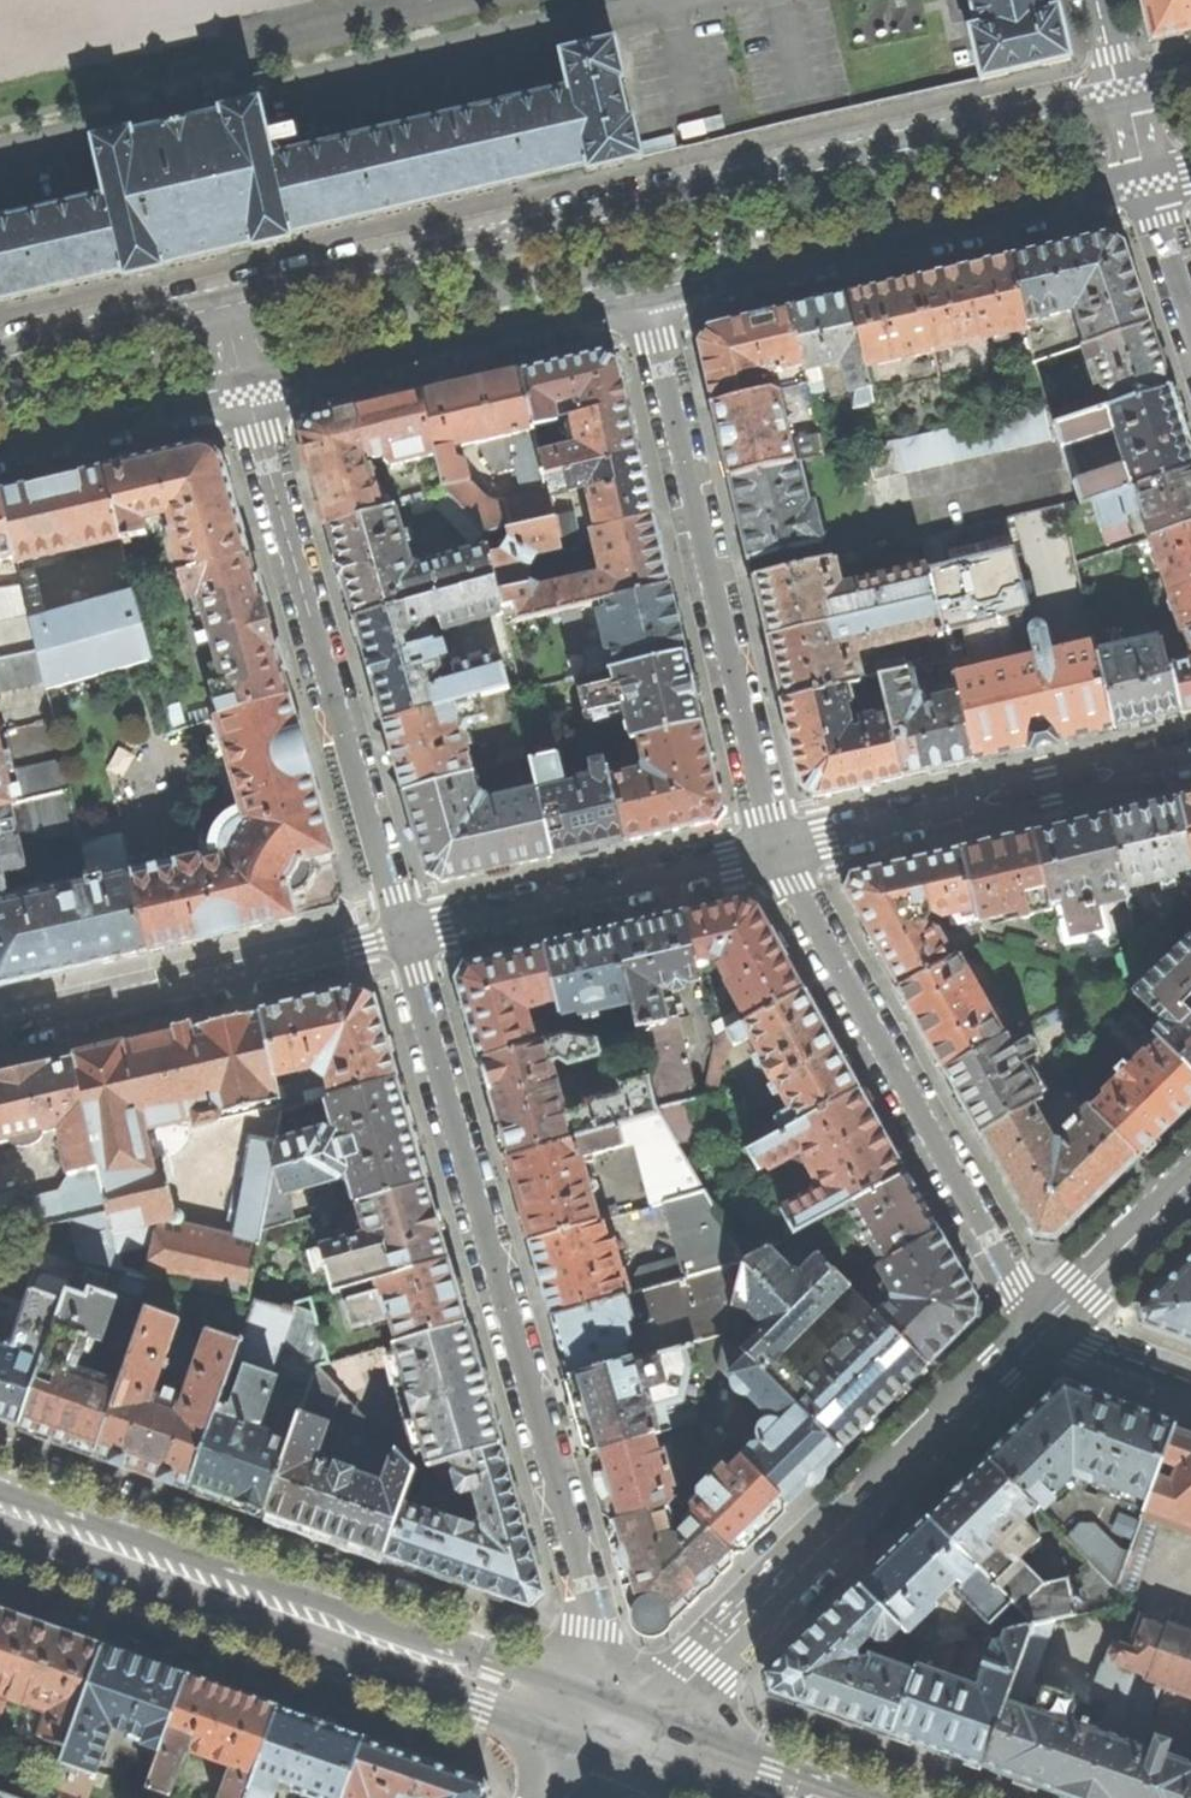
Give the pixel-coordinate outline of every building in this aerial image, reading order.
[(976,28),(969,30),(981,80),(1008,74),(1007,73),(1042,65),(1043,66),(1070,60),(1058,9),(1052,10),(1050,0),(970,0),(976,28)] [(1157,40),(1190,32),(1190,0),(1147,0),(1157,40)] [(124,272),(126,278),(165,269),(164,266),(202,257),(253,245),(254,248),(291,240),(290,234),(587,165),(588,171),(641,159),(632,120),(628,121),(619,82),(623,81),(614,42),(561,54),(569,89),(272,157),(259,102),(222,111),(223,114),(134,135),(133,131),(94,140),(107,195),(0,220),(0,301),(124,272)] [(1072,307),(1076,307),(1081,313),(1080,318),(1088,344),(1149,324),(1135,280),(1123,244),(1107,236),(1064,246),(1011,258),(1026,320),(1070,309),(1072,307)] [(966,269),(917,280),(933,350),(1028,329),(1026,320),(1011,258),(966,269)] [(885,288),(849,296),(865,366),(933,350),(917,280),(885,288)] [(822,302),(792,309),(806,370),(819,367),(841,362),(852,409),(874,404),(865,366),(849,296),(822,302)] [(750,319),(710,328),(701,343),(715,403),(760,393),(756,376),(796,367),(800,384),(809,382),(806,370),(792,309),(750,319)] [(1088,344),(1082,346),(1088,363),(1095,362),(1110,406),(1170,388),(1158,353),(1149,324),(1088,344)] [(568,361),(523,371),(534,424),(547,421),(558,418),(554,403),(576,398),(578,407),(584,405),(586,413),(627,403),(618,362),(602,353),(568,361)] [(806,370),(809,382),(810,382),(813,396),(825,393),(819,367),(806,370)] [(555,516),(538,442),(534,424),(523,371),(474,382),(423,393),(438,455),(446,489),(486,531),(506,527),(555,516)] [(1170,388),(1110,406),(1091,414),(1056,425),(1063,446),(1114,430),(1126,466),(1074,482),(1081,504),(1091,500),(1190,469),(1190,452),(1183,428),(1170,388)] [(760,393),(715,403),(723,440),(732,478),(799,462),(826,455),(820,434),(790,441),(789,435),(794,434),(791,421),(786,422),(779,389),(760,393)] [(364,408),(355,410),(367,453),(367,455),(374,460),(384,457),(387,462),(392,465),(438,455),(423,393),(390,401),(364,408)] [(1086,400),(1052,411),(1056,425),(1091,414),(1086,400)] [(548,474),(564,470),(638,454),(633,429),(629,412),(627,403),(586,413),(571,416),(579,446),(544,454),(548,474)] [(1044,404),(901,438),(909,471),(1053,437),(1044,404)] [(367,453),(355,410),(313,420),(303,436),(315,478),(329,527),(383,512),(377,490),(372,491),(366,470),(361,465),(359,456),(367,453)] [(551,439),(547,421),(534,424),(538,442),(551,439)] [(126,463),(106,468),(122,541),(125,541),(127,546),(134,544),(133,539),(145,536),(141,516),(167,511),(172,533),(169,534),(181,575),(249,556),(243,535),(244,534),(234,498),(225,467),(224,468),(220,454),(204,445),(196,447),(194,447),(191,447),(191,446),(156,454),(125,462),(126,463)] [(598,529),(652,516),(645,485),(638,454),(564,470),(565,473),(549,477),(553,493),(587,486),(598,529)] [(799,462),(732,478),(741,517),(750,559),(822,543),(813,504),(809,505),(799,462)] [(58,479),(0,492),(16,558),(17,565),(54,556),(55,561),(67,558),(66,554),(122,541),(106,468),(58,479)] [(1091,500),(1101,531),(1128,523),(1125,515),(1141,510),(1150,539),(1154,538),(1190,526),(1190,469),(1091,500)] [(0,492),(0,562),(16,558),(0,492)] [(397,509),(383,512),(329,527),(342,575),(355,619),(494,580),(487,548),(419,567),(410,560),(397,509)] [(572,512),(555,516),(560,537),(574,534),(578,534),(572,512)] [(607,600),(669,585),(660,548),(652,516),(598,529),(592,530),(604,580),(598,581),(597,578),(593,575),(539,587),(528,582),(525,568),(533,553),(576,543),(574,534),(560,537),(555,516),(506,527),(509,539),(502,550),(494,552),(507,608),(503,609),(507,625),(591,604),(607,600)] [(954,673),(1018,658),(1008,620),(1028,615),(1004,520),(922,538),(929,567),(937,600),(944,632),(954,673)] [(1154,538),(1184,631),(1189,630),(1190,629),(1190,526),(1154,538)] [(219,717),(289,697),(269,627),(249,556),(181,575),(179,576),(186,602),(200,598),(209,632),(207,633),(212,650),(215,650),(224,684),(211,688),(219,717)] [(762,607),(769,639),(937,600),(929,567),(861,583),(857,588),(858,593),(844,597),(838,595),(834,580),(839,579),(834,558),(755,577),(762,607)] [(494,580),(355,619),(370,673),(384,723),(482,696),(509,689),(499,654),(455,666),(452,669),(455,681),(444,683),(438,660),(446,658),(443,645),(434,647),(428,621),(438,619),(442,633),(501,616),(494,580)] [(0,588),(0,620),(28,614),(21,585),(0,588)] [(612,647),(617,668),(684,653),(677,620),(673,601),(669,585),(607,600),(613,628),(602,630),(607,649),(612,647)] [(134,590),(31,625),(37,651),(44,682),(47,691),(153,661),(134,590)] [(937,600),(769,639),(777,671),(784,700),(845,686),(863,681),(858,661),(854,662),(850,646),(857,641),(869,638),(871,643),(877,648),(944,632),(937,600)] [(1033,655),(1018,658),(954,673),(959,696),(974,761),(1044,744),(1061,740),(1114,727),(1097,654),(1094,640),(1049,652),(1044,627),(1042,625),(1038,622),(1033,622),(1030,625),(1027,630),(1028,633),(1033,655)] [(1146,720),(1180,712),(1170,667),(1167,668),(1159,640),(1097,654),(1114,727),(1146,720)] [(0,659),(0,691),(44,682),(37,651),(0,659)] [(637,738),(701,723),(691,684),(684,653),(617,668),(610,670),(612,682),(577,690),(583,715),(623,706),(630,739),(637,738)] [(1170,667),(1180,712),(1190,710),(1190,662),(1170,667)] [(940,768),(974,761),(959,696),(940,700),(941,703),(924,707),(916,701),(909,671),(881,677),(890,714),(904,776),(940,768)] [(857,787),(904,776),(890,714),(865,720),(861,725),(863,730),(852,733),(845,705),(849,704),(845,686),(784,700),(803,786),(819,796),(857,787)] [(482,696),(384,723),(394,758),(404,792),(470,775),(475,773),(471,756),(469,757),(463,735),(467,725),(488,719),(482,696)] [(131,873),(149,951),(216,935),(296,917),(291,897),(296,894),(302,890),(306,885),(310,878),(312,872),(312,866),(312,859),(333,854),(316,793),(312,779),(313,778),(299,727),(298,728),(289,697),(219,717),(215,718),(225,750),(223,751),(236,796),(213,811),(200,831),(197,858),(131,873)] [(710,821),(720,807),(710,765),(701,723),(637,738),(644,763),(639,772),(608,778),(624,841),(676,829),(710,821)] [(0,745),(0,807),(10,805),(14,804),(0,745)] [(531,760),(538,792),(554,857),(592,848),(624,841),(608,778),(606,768),(592,772),(591,778),(574,782),(574,784),(564,786),(556,754),(531,760)] [(63,761),(15,772),(22,801),(69,791),(63,761)] [(470,775),(404,792),(427,874),(443,883),(495,871),(554,857),(538,792),(488,804),(487,801),(479,796),(474,797),(470,775)] [(29,802),(41,853),(82,843),(70,792),(29,802)] [(1178,799),(1190,852),(1190,796),(1178,799)] [(1108,815),(1126,888),(1176,876),(1175,873),(1190,869),(1190,852),(1178,799),(1138,808),(1108,815)] [(10,805),(0,807),(0,904),(6,903),(1,879),(26,873),(10,805)] [(1069,825),(1034,833),(1051,906),(1063,903),(1071,938),(1103,930),(1097,907),(1128,899),(1126,888),(1108,815),(1069,825)] [(995,842),(960,850),(974,909),(977,922),(1018,912),(1020,918),(1052,911),(1051,906),(1034,833),(995,842)] [(89,878),(128,869),(120,834),(82,843),(89,878)] [(940,916),(974,909),(960,850),(901,864),(853,875),(847,888),(846,891),(870,935),(900,989),(952,959),(935,927),(925,923),(930,913),(940,916)] [(131,873),(6,903),(0,904),(0,982),(4,985),(72,969),(149,951),(131,873)] [(714,907),(685,914),(697,964),(712,960),(717,962),(749,1020),(803,990),(776,941),(758,908),(741,901),(714,907)] [(689,1101),(686,1086),(693,1084),(685,1050),(694,1047),(689,1025),(680,1028),(677,1018),(668,1020),(661,990),(669,988),(674,992),(686,988),(688,984),(701,980),(697,964),(685,914),(650,922),(614,930),(632,1002),(650,1078),(656,1105),(661,1114),(677,1143),(696,1138),(704,1096),(689,1101)] [(632,1002),(614,930),(578,938),(545,946),(558,1001),(561,1014),(581,1010),(584,1022),(603,1017),(601,1009),(632,1002)] [(1162,1043),(1190,1072),(1190,1014),(1182,1005),(1190,997),(1190,939),(1190,937),(1134,992),(1163,1022),(1151,1032),(1162,1043)] [(466,1010),(480,1059),(537,1043),(528,1009),(558,1001),(545,946),(467,964),(458,980),(466,1010)] [(920,1026),(944,1070),(1002,1038),(957,956),(952,959),(900,989),(920,1026)] [(317,999),(259,1012),(275,1077),(315,1069),(317,1073),(324,1077),(327,1077),(333,1097),(397,1079),(375,999),(359,989),(317,999)] [(717,1038),(712,1056),(734,1046),(750,1037),(764,1064),(763,1068),(771,1084),(774,1083),(790,1111),(775,1119),(782,1133),(858,1089),(831,1041),(803,990),(749,1020),(717,1038)] [(1013,1017),(1020,1029),(1041,1017),(1035,1005),(1013,1017)] [(259,1243),(237,1238),(181,1224),(182,1223),(183,1221),(184,1219),(184,1216),(182,1214),(180,1211),(176,1210),(174,1211),(163,1160),(152,1162),(144,1131),(206,1117),(207,1124),(218,1121),(222,1116),(222,1113),(279,1100),(275,1077),(259,1012),(164,1034),(72,1056),(108,1211),(117,1253),(156,1244),(148,1276),(158,1278),(248,1300),(259,1243)] [(621,1059),(624,1044),(566,1035),(537,1043),(480,1059),(492,1101),(508,1158),(661,1114),(656,1105),(650,1078),(622,1086),(623,1093),(586,1104),(586,1106),(566,1111),(552,1062),(559,1058),(569,1064),(601,1054),(621,1059)] [(962,1101),(980,1133),(1032,1104),(1042,1099),(1022,1062),(1040,1053),(1030,1036),(1010,1047),(1004,1037),(1002,1038),(944,1070),(962,1101)] [(1190,1104),(1190,1072),(1162,1043),(1135,1069),(1129,1064),(1115,1078),(1121,1083),(1093,1110),(1139,1156),(1173,1122),(1190,1104)] [(12,1142),(15,1145),(20,1148),(24,1149),(29,1148),(33,1147),(36,1144),(39,1141),(42,1135),(60,1131),(64,1149),(62,1149),(68,1176),(59,1192),(27,1199),(12,1189),(0,1191),(0,1236),(108,1211),(72,1056),(16,1068),(0,1072),(0,1144),(12,1142)] [(411,1129),(397,1079),(333,1097),(327,1099),(337,1132),(326,1135),(322,1132),(276,1146),(276,1147),(261,1231),(291,1222),(283,1194),(335,1178),(336,1175),(348,1172),(357,1203),(427,1183),(411,1129)] [(806,1162),(815,1179),(813,1193),(781,1210),(789,1223),(782,1227),(788,1237),(847,1205),(905,1172),(881,1130),(858,1089),(782,1133),(748,1152),(758,1170),(766,1166),(768,1170),(791,1157),(806,1162)] [(1076,1119),(1075,1118),(1064,1129),(1070,1135),(1062,1143),(1053,1142),(1049,1134),(1049,1129),(1043,1125),(1032,1104),(980,1133),(1037,1235),(1054,1239),(1097,1196),(1139,1156),(1093,1110),(1089,1106),(1076,1119)] [(581,1157),(625,1145),(637,1142),(653,1206),(665,1203),(704,1192),(677,1143),(661,1114),(508,1158),(519,1197),(532,1241),(599,1222),(581,1157)] [(237,1238),(259,1243),(261,1231),(276,1147),(252,1142),(237,1238)] [(921,1202),(905,1172),(847,1205),(870,1247),(873,1246),(882,1262),(938,1232),(921,1202)] [(438,1221),(427,1183),(357,1203),(366,1235),(324,1248),(330,1269),(325,1270),(332,1294),(368,1283),(364,1273),(376,1269),(379,1280),(449,1260),(438,1221)] [(628,1287),(631,1295),(730,1266),(746,1262),(730,1235),(704,1192),(665,1203),(681,1259),(643,1269),(637,1278),(639,1283),(628,1287)] [(553,1316),(631,1295),(628,1287),(625,1273),(623,1274),(613,1239),(607,1239),(602,1221),(599,1222),(532,1241),(542,1276),(553,1316)] [(745,1227),(730,1235),(746,1262),(760,1253),(745,1227)] [(878,1316),(926,1364),(950,1340),(972,1318),(975,1301),(957,1266),(938,1232),(882,1262),(878,1265),(895,1294),(891,1304),(878,1316)] [(886,1404),(926,1364),(878,1316),(874,1312),(833,1354),(808,1328),(849,1287),(846,1283),(839,1276),(818,1255),(801,1272),(790,1272),(769,1249),(760,1253),(746,1262),(737,1290),(733,1307),(747,1311),(764,1326),(761,1329),(757,1326),(738,1345),(841,1449),(886,1404)] [(1190,1341),(1190,1256),(1180,1267),(1141,1305),(1145,1325),(1190,1341)] [(120,1386),(91,1376),(118,1300),(147,1310),(151,1299),(157,1280),(158,1278),(148,1276),(78,1260),(64,1303),(20,1426),(58,1439),(96,1453),(120,1386)] [(457,1291),(449,1260),(379,1280),(375,1282),(378,1292),(344,1302),(351,1327),(388,1316),(397,1344),(467,1324),(457,1291)] [(626,1343),(627,1341),(629,1336),(628,1330),(624,1327),(620,1326),(619,1322),(652,1312),(654,1319),(694,1307),(704,1340),(727,1334),(733,1307),(737,1290),(730,1266),(631,1295),(553,1316),(560,1344),(570,1377),(628,1361),(623,1344),(626,1343)] [(852,1268),(839,1276),(846,1283),(858,1276),(852,1268)] [(167,1282),(157,1280),(151,1299),(161,1302),(167,1282)] [(20,1426),(64,1303),(31,1292),(13,1343),(6,1349),(0,1347),(0,1419),(20,1426)] [(311,1300),(281,1308),(256,1302),(241,1344),(227,1382),(238,1386),(227,1418),(216,1414),(191,1486),(225,1498),(265,1512),(317,1366),(329,1363),(311,1300)] [(216,1414),(227,1382),(241,1344),(208,1332),(193,1373),(190,1371),(184,1389),(190,1391),(189,1394),(191,1395),(186,1408),(146,1394),(151,1381),(153,1382),(155,1378),(162,1381),(168,1364),(164,1362),(179,1322),(147,1310),(120,1386),(96,1453),(144,1469),(191,1486),(216,1414)] [(483,1380),(467,1324),(397,1344),(393,1345),(428,1467),(452,1460),(502,1446),(483,1380)] [(814,1476),(841,1449),(738,1345),(727,1334),(715,1377),(747,1409),(762,1412),(774,1424),(769,1422),(764,1421),(759,1423),(754,1426),(752,1432),(752,1438),(755,1444),(741,1457),(786,1503),(814,1476)] [(653,1434),(660,1432),(654,1412),(698,1401),(700,1394),(686,1344),(628,1361),(570,1377),(580,1413),(588,1444),(590,1451),(653,1434)] [(377,1430),(317,1366),(265,1512),(321,1532),(384,1555),(402,1504),(414,1470),(395,1450),(383,1484),(353,1473),(354,1472),(353,1471),(337,1465),(335,1466),(335,1467),(316,1460),(329,1422),(371,1437),(377,1430)] [(1090,1481),(1146,1501),(1174,1424),(1115,1402),(1073,1387),(1055,1391),(1025,1421),(987,1458),(1038,1510),(1071,1476),(1089,1483),(1090,1481)] [(1174,1424),(1146,1501),(1141,1517),(1160,1524),(1190,1536),(1190,1430),(1174,1424)] [(600,1484),(611,1522),(664,1507),(668,1506),(670,1502),(666,1490),(673,1488),(674,1483),(667,1462),(674,1459),(669,1442),(656,1445),(653,1434),(590,1451),(600,1484)] [(514,1492),(502,1446),(452,1460),(456,1470),(454,1474),(458,1491),(463,1494),(474,1491),(484,1523),(480,1532),(402,1504),(384,1555),(455,1580),(530,1606),(544,1594),(514,1492)] [(760,1529),(786,1503),(741,1457),(737,1452),(728,1461),(723,1457),(709,1470),(710,1478),(696,1492),(703,1498),(691,1511),(734,1555),(760,1529)] [(927,1517),(1033,1624),(1055,1620),(1130,1603),(1115,1587),(1089,1561),(1067,1579),(1043,1584),(1019,1557),(1040,1536),(1039,1535),(1037,1536),(1024,1523),(1038,1510),(987,1458),(974,1472),(927,1517)] [(671,1529),(664,1507),(611,1522),(624,1572),(639,1626),(657,1630),(734,1555),(691,1511),(679,1521),(677,1536),(671,1535),(671,1529)] [(1007,1630),(1033,1624),(927,1517),(891,1553),(858,1585),(898,1626),(905,1632),(934,1605),(927,1599),(931,1595),(934,1598),(937,1598),(944,1590),(944,1583),(946,1580),(956,1580),(961,1585),(955,1590),(990,1625),(995,1619),(1007,1630)] [(1141,1517),(1126,1554),(1115,1587),(1130,1603),(1160,1524),(1141,1517)] [(1068,1539),(1089,1561),(1115,1587),(1126,1554),(1117,1551),(1093,1526),(1080,1526),(1068,1539)] [(400,1581),(398,1586),(422,1594),(426,1585),(408,1578),(401,1576),(400,1581)] [(811,1632),(768,1674),(771,1693),(825,1711),(891,1734),(913,1672),(869,1657),(868,1659),(857,1661),(853,1651),(870,1635),(876,1640),(885,1640),(898,1626),(858,1585),(811,1632)] [(0,1611),(0,1692),(10,1695),(8,1701),(29,1709),(31,1703),(52,1710),(54,1717),(46,1741),(68,1749),(104,1647),(43,1626),(0,1611)] [(1108,1701),(1111,1702),(1101,1730),(1098,1729),(1074,1797),(1190,1797),(1190,1749),(1177,1744),(1166,1749),(1168,1741),(1156,1737),(1152,1748),(1136,1743),(1147,1715),(1148,1715),(1159,1685),(1190,1696),(1190,1628),(1167,1620),(1166,1625),(1141,1617),(1131,1648),(1127,1647),(1108,1701)] [(1005,1702),(1023,1708),(1055,1620),(1033,1624),(1005,1702)] [(933,1749),(983,1766),(1005,1702),(1033,1624),(1007,1630),(1001,1642),(993,1643),(977,1692),(974,1692),(975,1690),(972,1687),(914,1667),(913,1672),(891,1734),(933,1749)] [(1092,1695),(1093,1696),(1101,1699),(1097,1709),(1090,1707),(1091,1704),(1090,1704),(1044,1688),(1036,1708),(1035,1707),(1033,1711),(1023,1708),(1005,1702),(983,1766),(1025,1781),(1073,1797),(1074,1797),(1098,1729),(1108,1701),(1127,1647),(1114,1643),(1106,1665),(1102,1666),(1092,1695)] [(143,1661),(104,1647),(68,1749),(63,1764),(96,1776),(113,1727),(124,1722),(131,1725),(129,1732),(140,1736),(138,1741),(162,1750),(188,1677),(143,1661)] [(188,1677),(162,1750),(148,1790),(170,1796),(185,1754),(191,1751),(230,1764),(233,1771),(224,1797),(247,1797),(279,1709),(234,1693),(188,1677)] [(1093,1696),(1090,1704),(1091,1704),(1090,1707),(1097,1709),(1101,1699),(1093,1696)] [(279,1709),(247,1797),(275,1797),(281,1782),(295,1786),(293,1791),(312,1797),(343,1797),(364,1739),(323,1725),(279,1709)] [(364,1739),(343,1797),(487,1797),(485,1786),(484,1781),(442,1767),(416,1757),(364,1739)]
